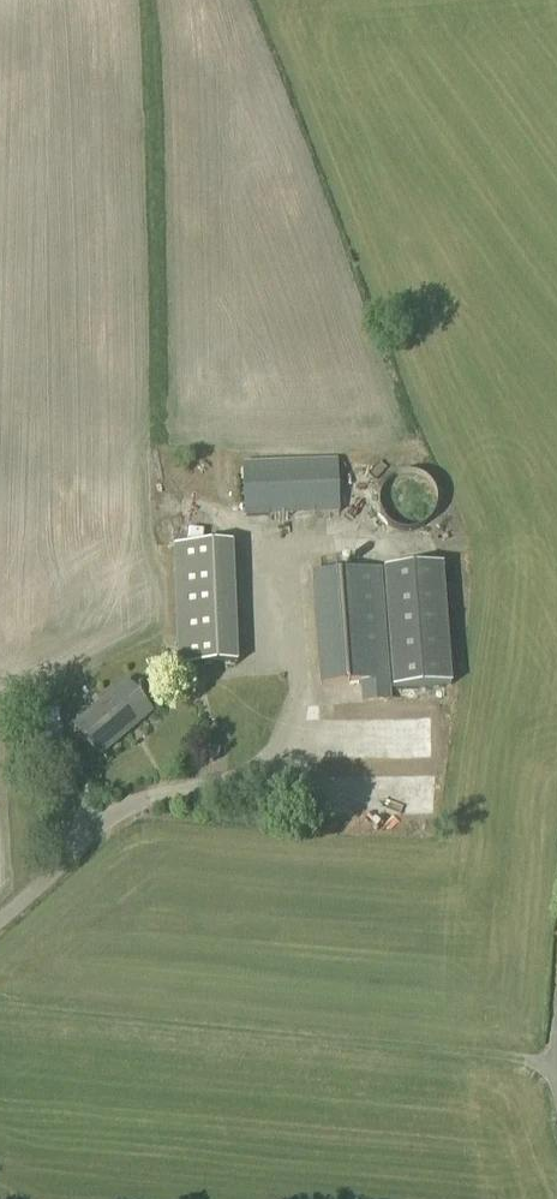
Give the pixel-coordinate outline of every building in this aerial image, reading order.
[(243,518),(339,514),(337,460),(241,463),(243,518)] [(406,532),(411,532),(416,531),(421,529),(425,527),(428,523),(431,519),(434,515),(435,510),(436,506),(436,501),(435,496),(433,491),(431,487),(428,483),(424,480),(420,478),(415,476),(410,475),(406,475),(401,476),(396,477),(392,479),(388,482),(385,486),(382,490),(380,494),(379,499),(378,504),(379,509),(380,513),(382,518),(385,522),(388,525),(392,528),(397,530),(401,532),(406,532)] [(236,536),(180,538),(184,655),(239,653),(236,536)] [(391,690),(452,685),(442,565),(381,571),(391,690)] [(391,702),(380,569),(309,575),(318,688),(359,684),(361,705),(391,702)] [(101,756),(151,712),(126,683),(76,726),(101,756)] [(445,711),(330,716),(332,757),(447,752),(445,711)] [(62,751),(59,725),(17,730),(20,749),(26,748),(26,754),(41,752),(41,753),(62,751)] [(398,779),(398,811),(413,811),(413,791),(423,791),(423,779),(398,779)]
